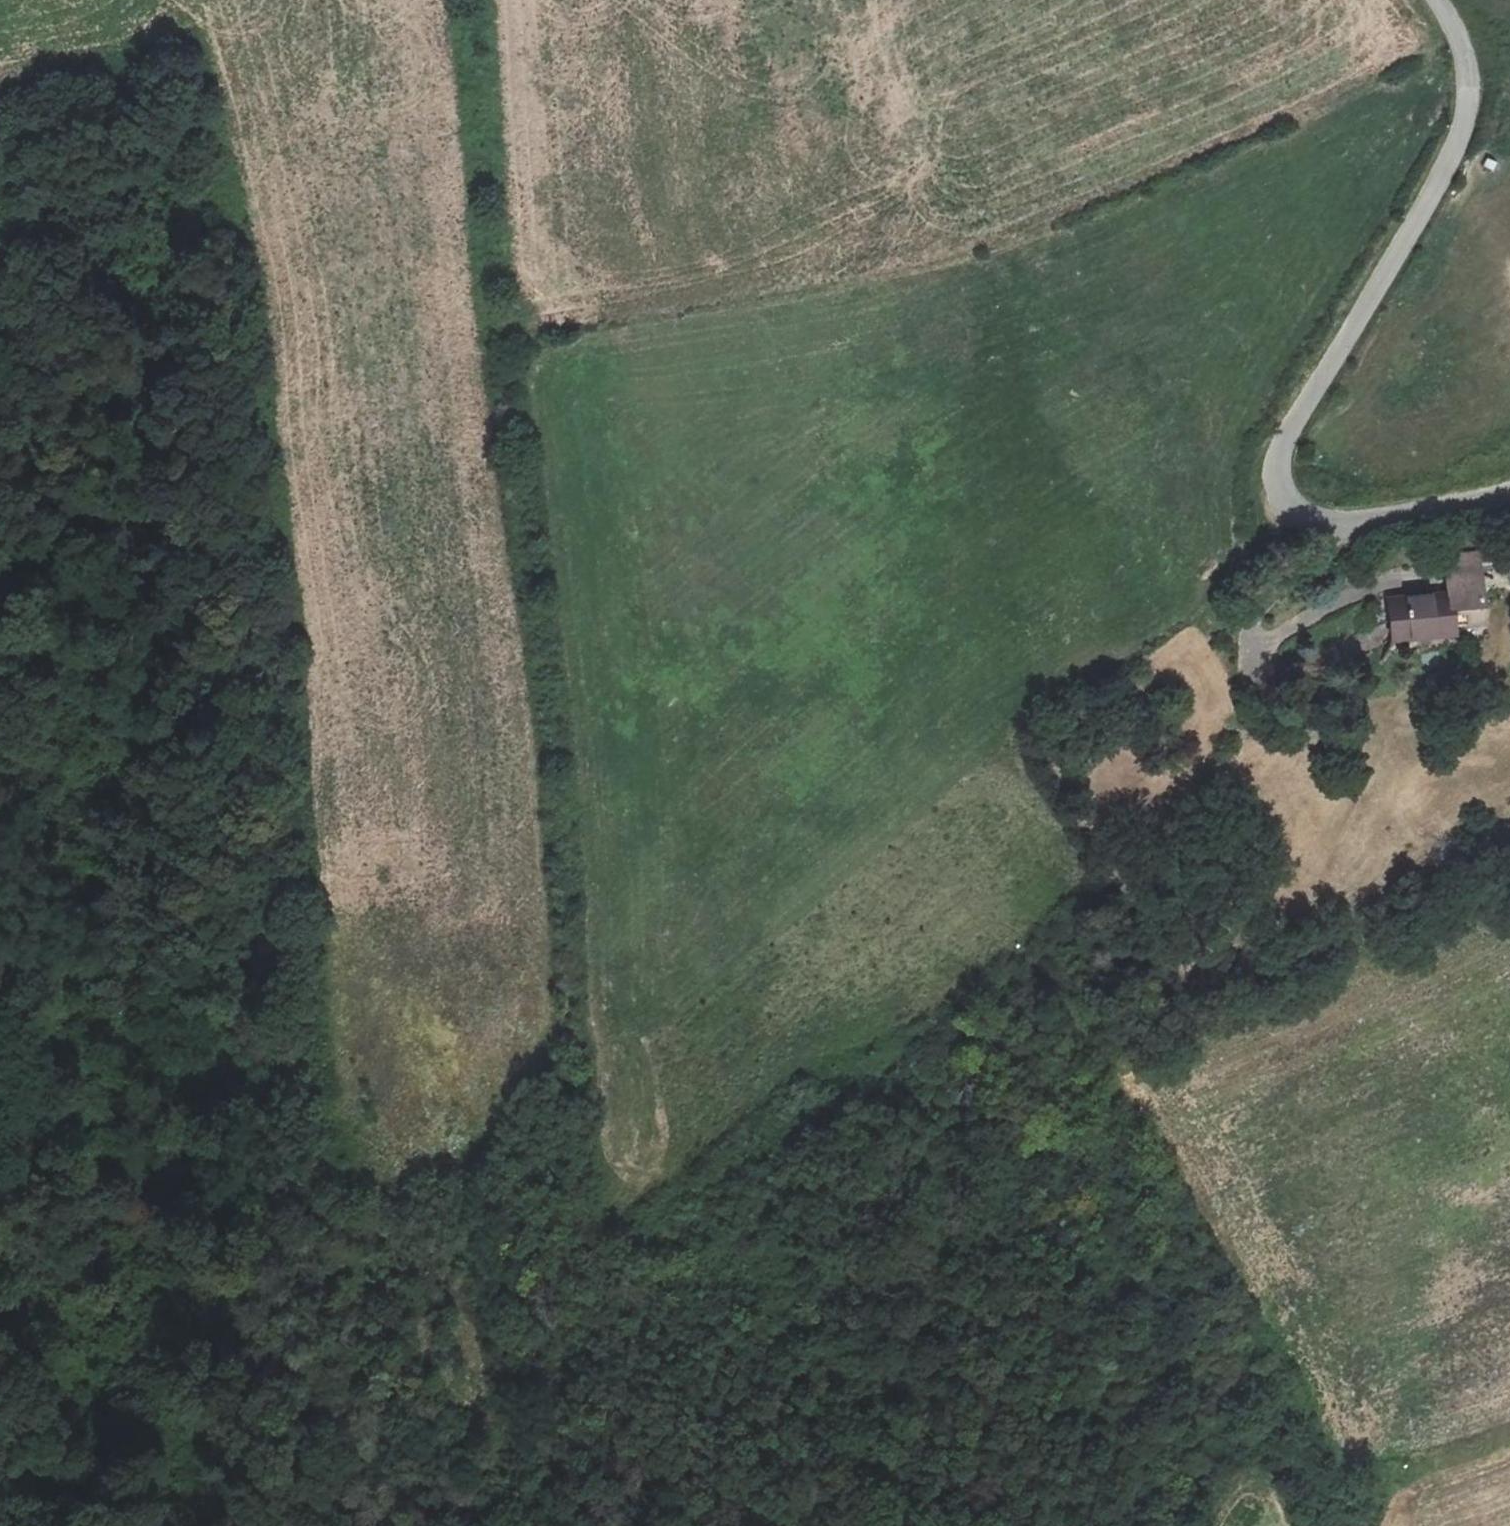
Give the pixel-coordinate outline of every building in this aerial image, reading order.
[(1476,551),(1446,554),(1449,591),(1388,596),(1390,634),(1451,630),(1451,623),(1481,621),(1476,551)]
